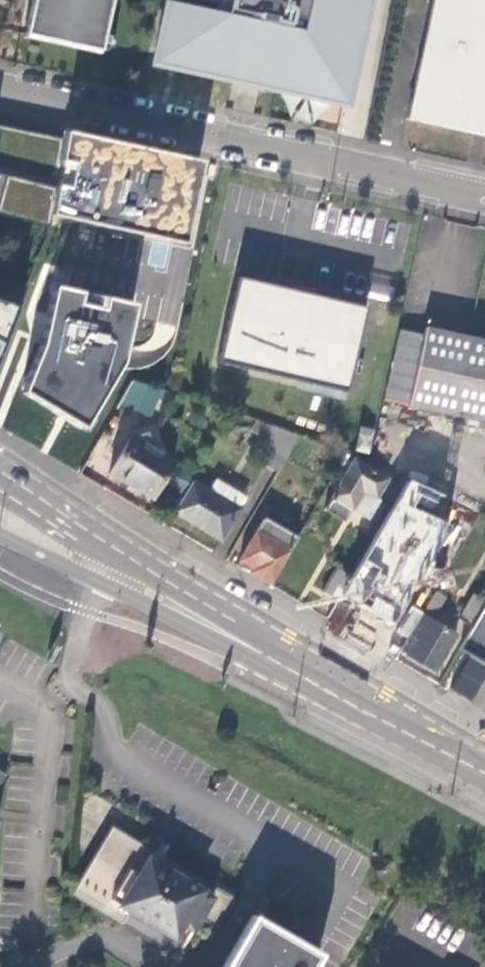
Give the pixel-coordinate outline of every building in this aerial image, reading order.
[(99,50),(109,0),(30,0),(23,35),(99,50)] [(342,101),(364,0),(227,0),(224,15),(165,2),(153,60),(342,101)] [(484,136),(484,0),(433,0),(405,119),(484,136)] [(0,124),(0,173),(53,187),(61,137),(0,124)] [(207,165),(69,136),(65,166),(76,168),(72,191),(60,189),(53,232),(187,260),(207,165)] [(47,226),(53,187),(0,173),(0,215),(47,226)] [(56,295),(24,392),(93,433),(134,371),(151,365),(162,357),(174,342),(178,329),(191,271),(68,246),(56,295)] [(218,362),(344,392),(364,309),(237,279),(218,362)] [(16,305),(0,299),(0,343),(16,305)] [(424,326),(422,334),(407,404),(484,422),(484,340),(424,326)] [(382,399),(407,404),(422,334),(397,329),(382,399)] [(148,415),(161,389),(132,380),(120,402),(148,415)] [(279,470),(299,435),(255,420),(249,431),(259,437),(258,439),(272,448),(264,462),(279,470)] [(109,473),(151,499),(173,461),(155,450),(146,430),(130,436),(109,473)] [(342,458),(345,454),(330,448),(329,452),(342,458)] [(354,460),(355,458),(345,454),(342,458),(335,472),(344,477),(325,511),(343,522),(351,508),(370,520),(393,484),(354,460)] [(210,494),(191,482),(173,511),(220,539),(238,509),(210,494)] [(215,483),(210,494),(238,509),(243,499),(215,483)] [(265,494),(252,516),(261,521),(263,518),(264,516),(272,521),(282,503),(265,494)] [(305,503),(314,509),(319,500),(310,494),(305,503)] [(453,526),(398,500),(350,576),(340,593),(396,626),(410,602),(453,526)] [(257,570),(254,575),(270,584),(297,538),(263,518),(261,521),(239,560),(257,570)] [(323,592),(336,600),(340,593),(350,576),(337,569),(323,592)] [(422,615),(420,614),(400,648),(408,653),(407,654),(434,670),(455,634),(431,619),(444,597),(436,592),(422,615)] [(471,627),(484,602),(484,601),(472,594),(458,620),(471,627)] [(471,627),(458,648),(469,655),(484,664),(484,602),(471,627)] [(450,688),(470,700),(484,675),(484,664),(469,655),(450,688)] [(125,909),(146,922),(147,920),(171,935),(170,937),(174,940),(173,941),(182,947),(196,924),(211,933),(232,898),(162,856),(170,845),(159,838),(151,851),(111,825),(69,890),(121,924),(122,923),(118,920),(125,909)] [(122,923),(121,924),(162,950),(170,937),(171,935),(147,920),(146,922),(125,909),(118,920),(122,923)] [(220,966),(312,966),(319,954),(251,914),(220,966)]
